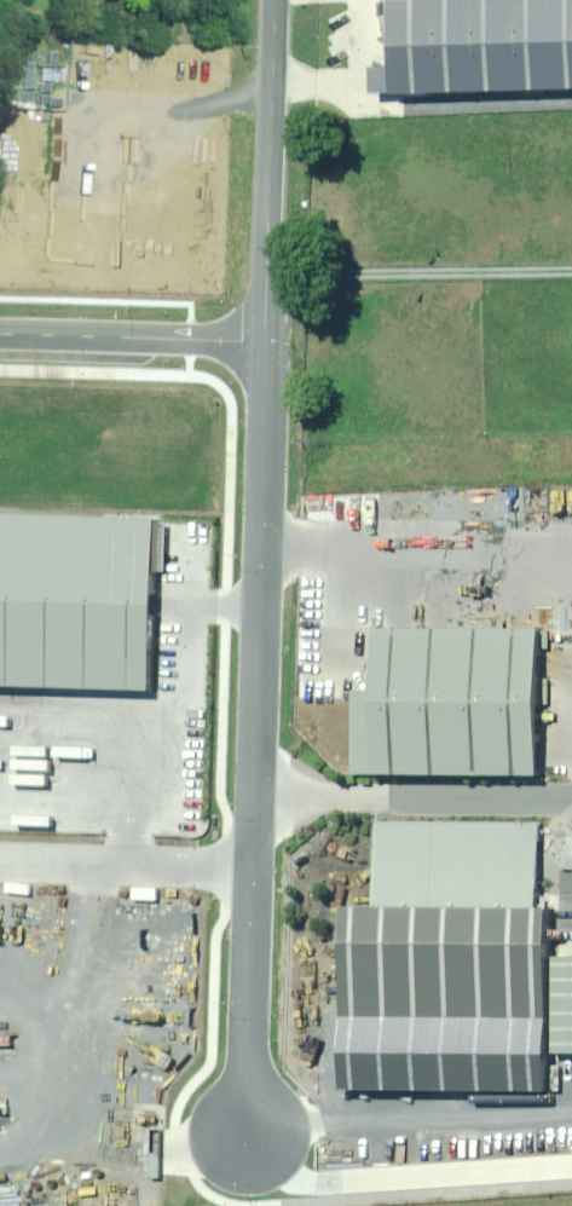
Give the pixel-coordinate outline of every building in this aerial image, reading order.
[(427,5),(394,6),(397,71),(374,71),(375,97),(571,90),(571,0),(427,0),(427,5)] [(0,511),(0,681),(152,686),(157,515),(0,511)] [(358,620),(356,760),(525,762),(527,622),(358,620)] [(548,910),(549,825),(386,823),(385,908),(548,910)] [(553,915),(348,911),(346,1020),(550,1026),(553,915)] [(556,963),(557,1061),(571,1061),(571,963),(556,963)]
